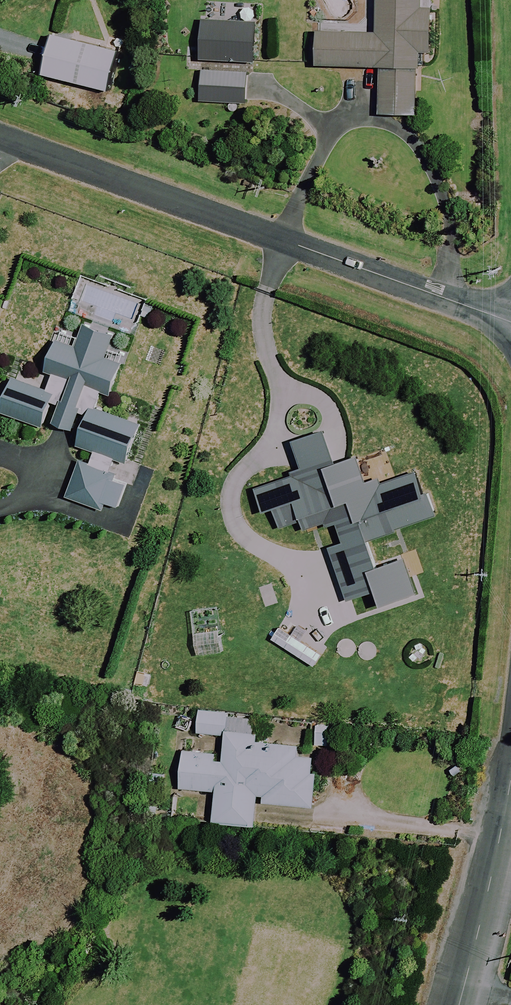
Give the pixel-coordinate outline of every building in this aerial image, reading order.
[(309,66),(381,68),(380,115),(421,116),(423,53),(437,54),(438,11),(422,11),(422,0),(379,0),(378,34),(310,32),(309,66)] [(250,74),(193,71),(193,80),(203,81),(202,102),(248,104),(250,74)] [(9,384),(0,411),(0,419),(39,433),(43,421),(55,425),(62,403),(9,384)] [(141,425),(103,412),(101,419),(90,416),(61,507),(115,524),(128,484),(122,482),(141,425)] [(335,466),(324,434),(295,444),(306,473),(257,490),(266,514),(275,511),(281,529),(302,521),(306,532),(337,521),(344,542),(329,547),(349,602),(378,592),(383,607),(419,594),(407,560),(379,570),(369,542),(435,518),(419,472),(370,489),(359,458),(335,466)] [(200,709),(198,734),(225,736),(227,711),(200,709)] [(331,725),(318,724),(317,746),(330,746),(331,725)] [(258,734),(227,732),(226,754),(184,751),(182,789),(217,791),(216,823),(257,826),(259,804),(314,807),(317,758),(297,757),(298,745),(258,743),(258,734)]
